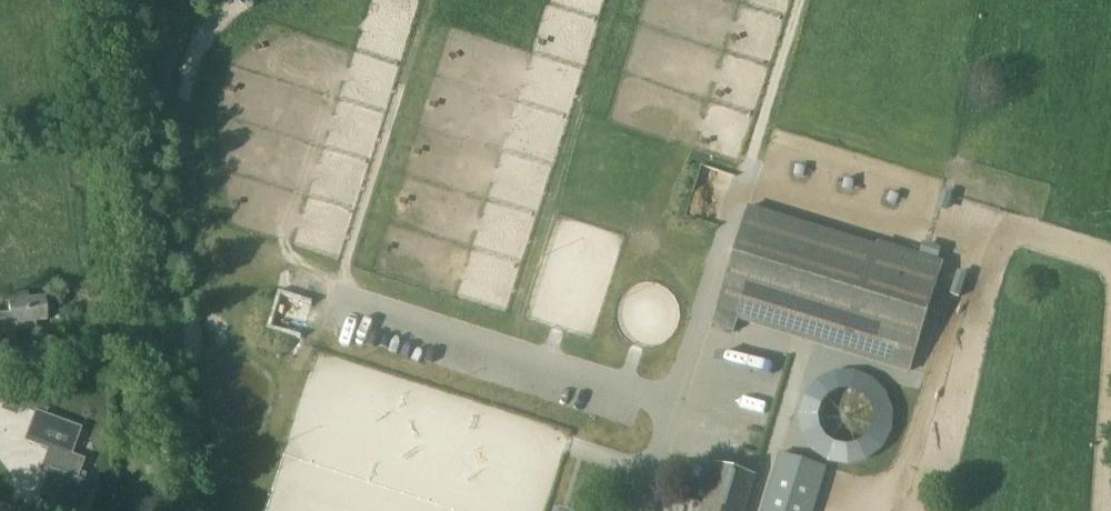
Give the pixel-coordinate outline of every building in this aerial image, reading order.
[(905,366),(934,269),(752,213),(723,309),(905,366)] [(29,292),(7,294),(9,314),(0,315),(0,334),(37,329),(36,322),(47,321),(45,297),(30,299),(29,292)] [(751,363),(771,378),(785,360),(764,345),(751,363)] [(798,401),(848,431),(837,448),(851,457),(862,438),(871,444),(892,409),(874,399),(881,387),(847,366),(839,379),(818,367),(798,401)] [(84,501),(90,484),(83,481),(85,474),(79,472),(83,459),(70,455),(80,427),(45,415),(48,405),(32,399),(28,410),(35,412),(25,440),(49,449),(42,468),(49,471),(41,493),(53,497),(50,504),(68,510),(70,506),(79,510),(83,500),(84,501)] [(826,467),(780,454),(764,510),(814,510),(826,467)] [(757,476),(719,464),(704,510),(746,510),(757,476)]
